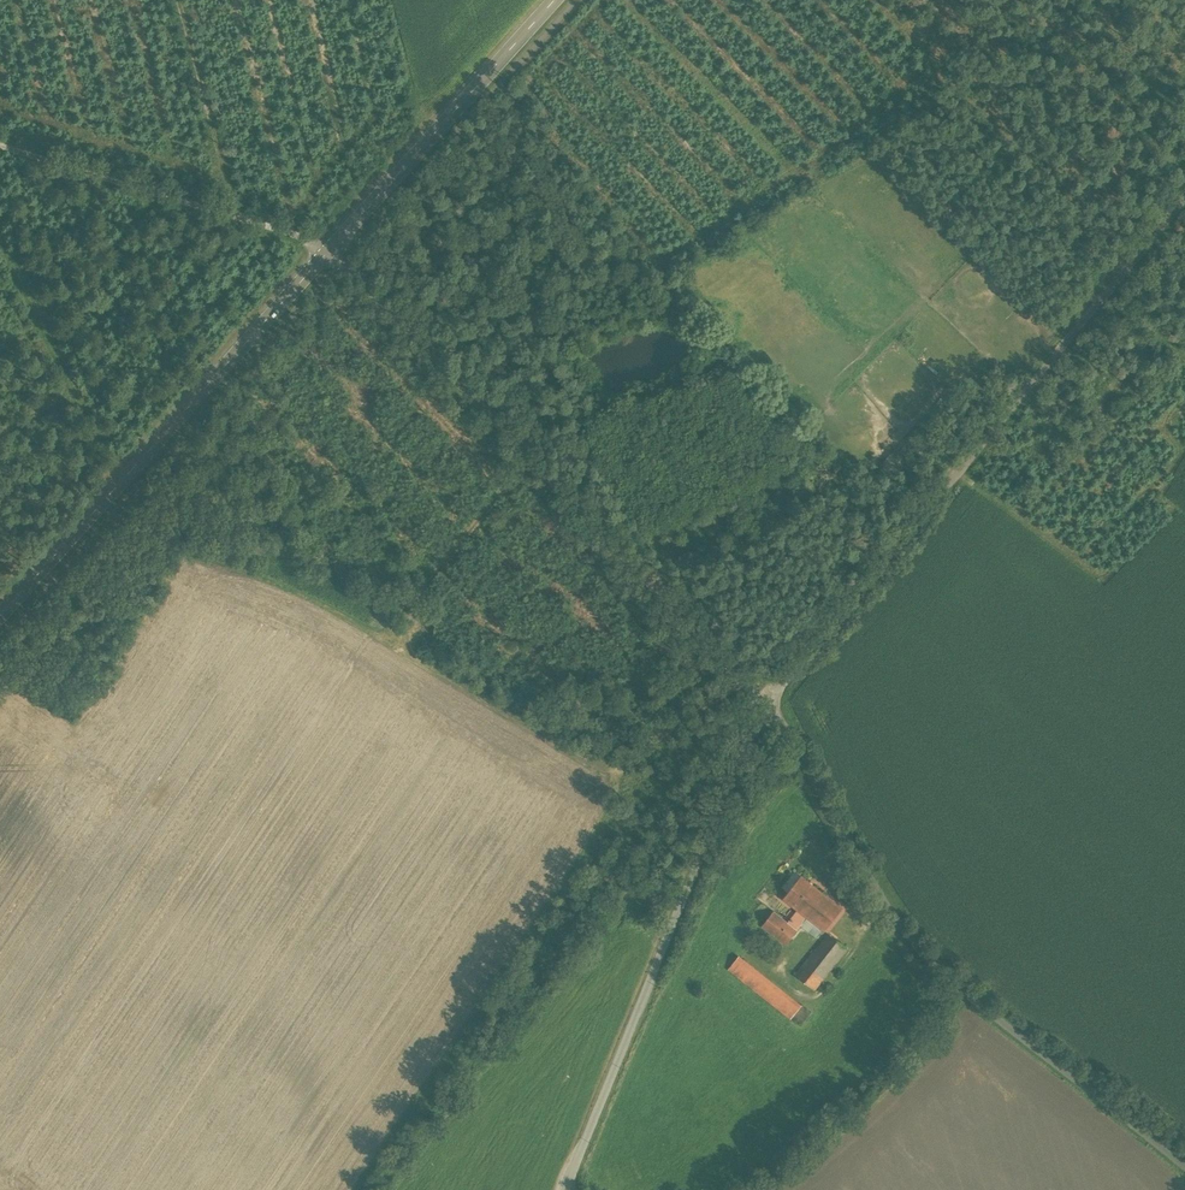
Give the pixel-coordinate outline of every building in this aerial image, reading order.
[(822,893),(802,876),(784,899),(798,910),(804,915),(822,893)] [(798,910),(788,923),(797,930),(807,917),(825,931),(842,909),(822,893),(804,915),(798,910)] [(788,923),(774,912),(762,926),(786,945),(797,930),(788,923)] [(848,946),(829,932),(797,973),(814,988),(848,946)] [(802,1004),(741,956),(730,971),(791,1018),(802,1004)]
